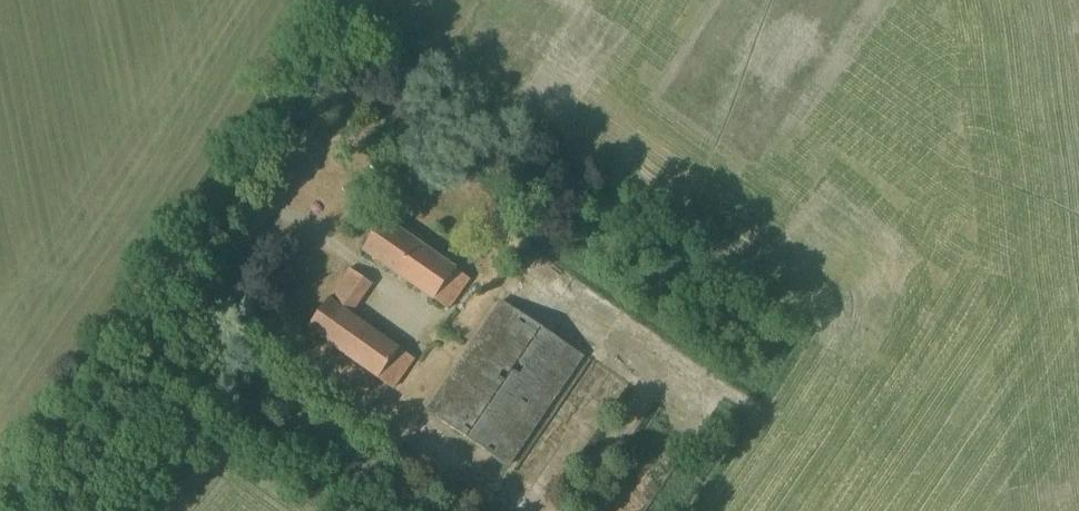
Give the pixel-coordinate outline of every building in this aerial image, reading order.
[(434,299),(456,268),(385,218),(363,249),(434,299)] [(352,313),(373,283),(351,267),(330,298),(329,297),(308,327),(380,378),(401,346),(352,313)] [(428,411),(510,466),(585,355),(503,299),(428,411)]
